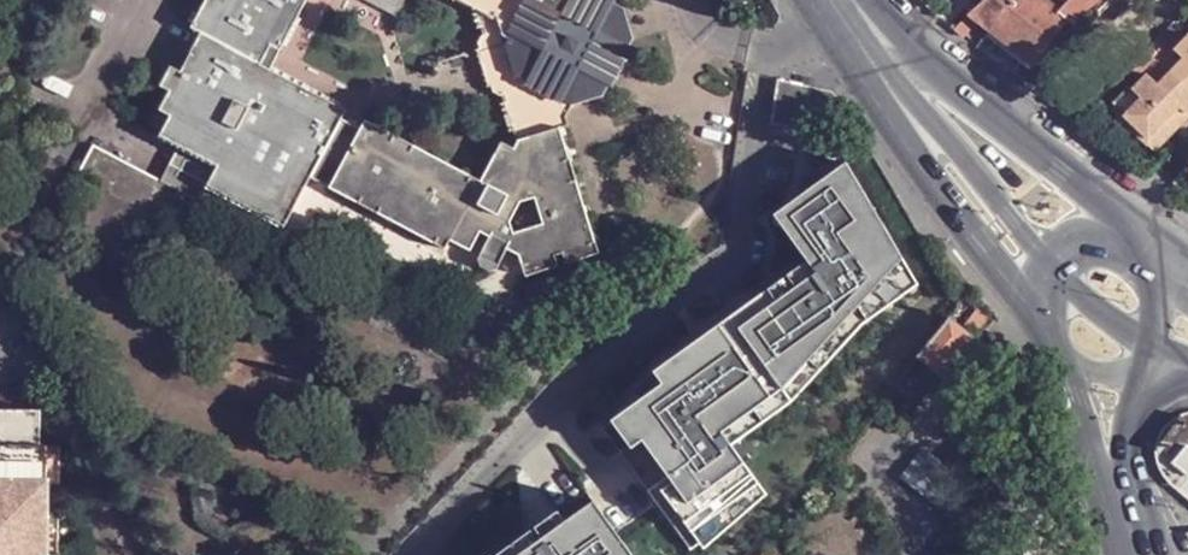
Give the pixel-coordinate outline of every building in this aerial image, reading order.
[(342,124),(348,116),(262,70),(273,50),(283,55),(312,0),(211,0),(194,32),(203,38),(182,77),(173,72),(161,91),(173,95),(161,115),(174,121),(162,141),(182,151),(220,171),(210,189),(286,231),(311,184),(342,124)] [(479,15),(495,24),(498,20),(505,43),(511,46),(514,42),(509,40),(529,2),(535,3),(536,0),(508,0),(507,1),(505,0),(452,0),(479,15)] [(511,46),(508,53),(517,85),(525,89),(524,94),(562,114),(566,109),(573,114),(604,105),(610,94),(615,96),(635,57),(632,54),(635,47),(626,16),(616,11),(620,7),(610,1),(608,0),(536,0),(535,3),(529,2),(509,40),(514,42),(511,46)] [(968,15),(977,21),(988,30),(1011,0),(984,0),(968,15)] [(1029,61),(1034,64),(1068,23),(1055,13),(1056,11),(1043,0),(1011,0),(988,30),(1029,61)] [(1082,0),(1068,0),(1056,11),(1055,13),(1068,23),(1071,26),(1088,8),(1082,0)] [(1172,2),(1182,10),(1187,3),(1187,0),(1174,0),(1172,2)] [(1167,19),(1171,22),(1177,16),(1173,12),(1167,19)] [(517,148),(520,148),(562,135),(570,131),(568,125),(573,114),(566,109),(562,114),(524,94),(525,89),(517,85),(508,53),(511,46),(505,43),(498,20),(495,24),(479,15),(484,32),(487,32),(489,42),(484,43),(481,50),(482,55),(478,58),(491,92),(494,92),(495,98),(502,100),(506,102),(510,110),(503,112),(511,138),(516,138),(517,148)] [(977,21),(968,15),(954,26),(952,28),(964,36),(977,21)] [(1136,60),(1150,73),(1135,89),(1128,83),(1111,100),(1118,106),(1156,145),(1187,112),(1187,111),(1187,37),(1164,62),(1148,47),(1136,60)] [(779,76),(773,118),(825,126),(832,84),(779,76)] [(1187,112),(1156,145),(1118,106),(1115,109),(1156,150),(1187,117),(1187,111),(1187,112)] [(331,192),(363,135),(342,124),(311,184),(331,192)] [(556,263),(566,260),(568,271),(600,260),(562,135),(520,148),(517,156),(503,150),(484,187),(368,127),(363,135),(331,192),(447,254),(452,247),(473,256),(482,238),(491,243),(480,267),(482,274),(492,279),(498,276),(509,255),(522,263),(527,283),(559,272),(556,263)] [(152,212),(165,187),(163,185),(95,151),(81,176),(152,212)] [(202,207),(210,189),(220,171),(182,151),(163,185),(165,187),(202,207)] [(848,161),(771,205),(807,267),(653,372),(618,409),(707,523),(762,481),(717,422),(774,379),(794,361),(842,332),(835,320),(912,273),(848,161)] [(976,334),(955,317),(926,356),(947,372),(976,334)] [(40,554),(41,522),(42,486),(42,449),(35,449),(36,413),(0,412),(0,554),(40,554)] [(1187,472),(1187,470),(1187,445),(1185,443),(1171,458),(1187,472)] [(900,474),(939,506),(962,479),(923,446),(900,474)] [(55,449),(42,449),(42,486),(54,487),(55,449)] [(598,504),(570,525),(563,515),(509,554),(637,554),(598,504)] [(41,522),(40,554),(44,554),(52,547),(53,521),(41,522)]
